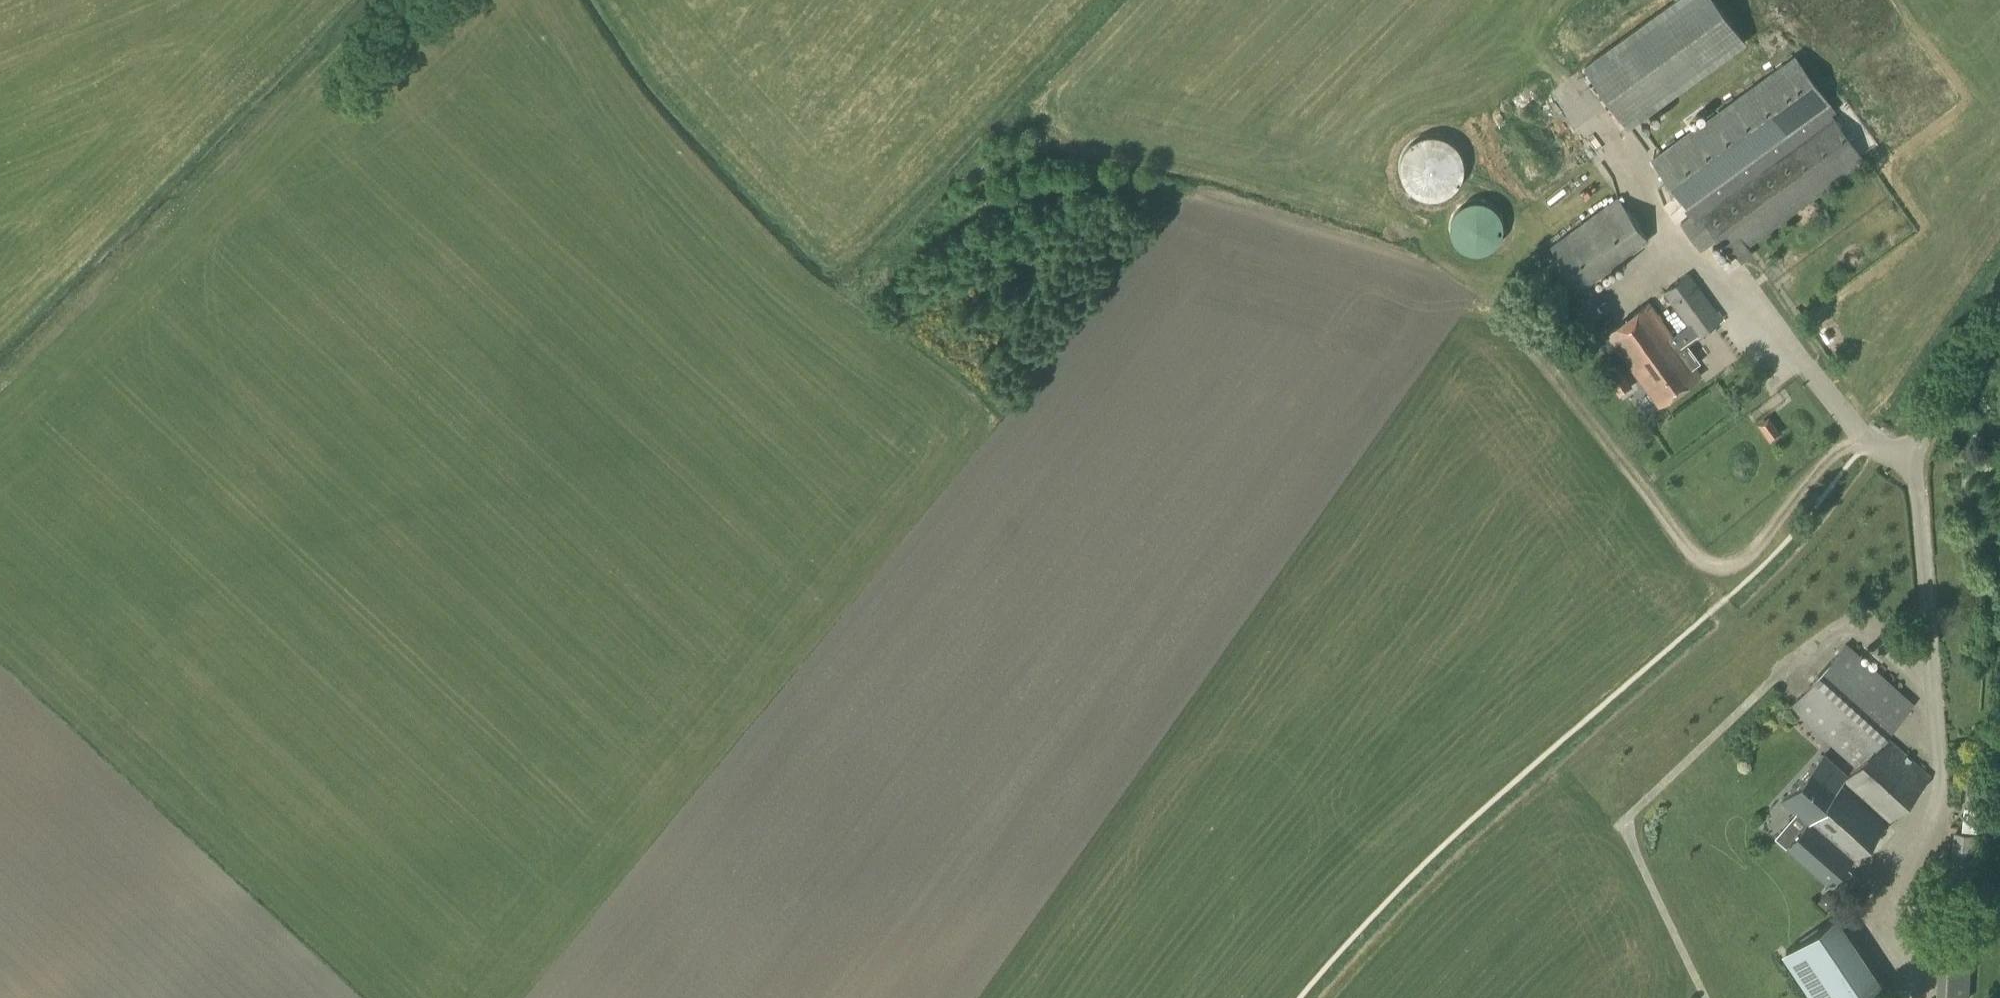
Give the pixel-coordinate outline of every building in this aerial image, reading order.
[(1582,65),(1626,126),(1744,40),(1713,0),(1671,0),(1582,65)] [(1652,160),(1667,180),(1662,184),(1671,195),(1675,192),(1692,214),(1681,222),(1701,250),(1712,242),(1726,261),(1730,258),(1736,265),(1747,257),(1741,250),(1944,103),(1870,1),(1652,160)] [(1413,192),(1422,197),(1431,199),(1441,198),(1450,193),(1457,186),(1462,178),(1464,168),(1463,158),(1458,149),(1452,142),(1443,137),(1433,135),(1423,136),(1414,141),(1407,148),(1402,156),(1400,166),(1402,176),(1406,185),(1413,192)] [(1597,279),(1649,241),(1618,197),(1549,247),(1577,288),(1595,276),(1597,279)] [(1475,254),(1480,254),(1485,253),(1489,251),(1493,248),(1497,245),(1499,241),(1501,237),(1503,232),(1503,227),(1503,223),(1501,218),(1499,214),(1496,210),(1493,207),(1489,204),(1485,202),(1480,201),(1475,201),(1470,202),(1466,203),(1462,205),(1458,208),(1455,212),(1452,216),(1451,220),(1450,225),(1450,230),(1451,235),(1453,239),(1455,243),(1458,247),(1462,250),(1466,252),(1471,253),(1475,254)] [(1688,345),(1723,319),(1690,273),(1663,292),(1687,325),(1673,336),(1649,303),(1607,333),(1660,407),(1702,376),(1695,366),(1700,362),(1688,345)] [(1627,363),(1612,372),(1626,396),(1641,388),(1627,363)] [(1778,441),(1789,433),(1776,416),(1766,424),(1778,441)] [(1930,777),(1886,737),(1915,704),(1847,643),(1789,707),(1856,766),(1847,775),(1824,754),(1782,800),(1808,824),(1787,847),(1830,886),(1930,777)] [(1975,894),(1980,835),(1954,832),(1948,892),(1975,894)] [(1812,997),(1879,997),(1888,992),(1837,915),(1782,952),(1812,997)]
